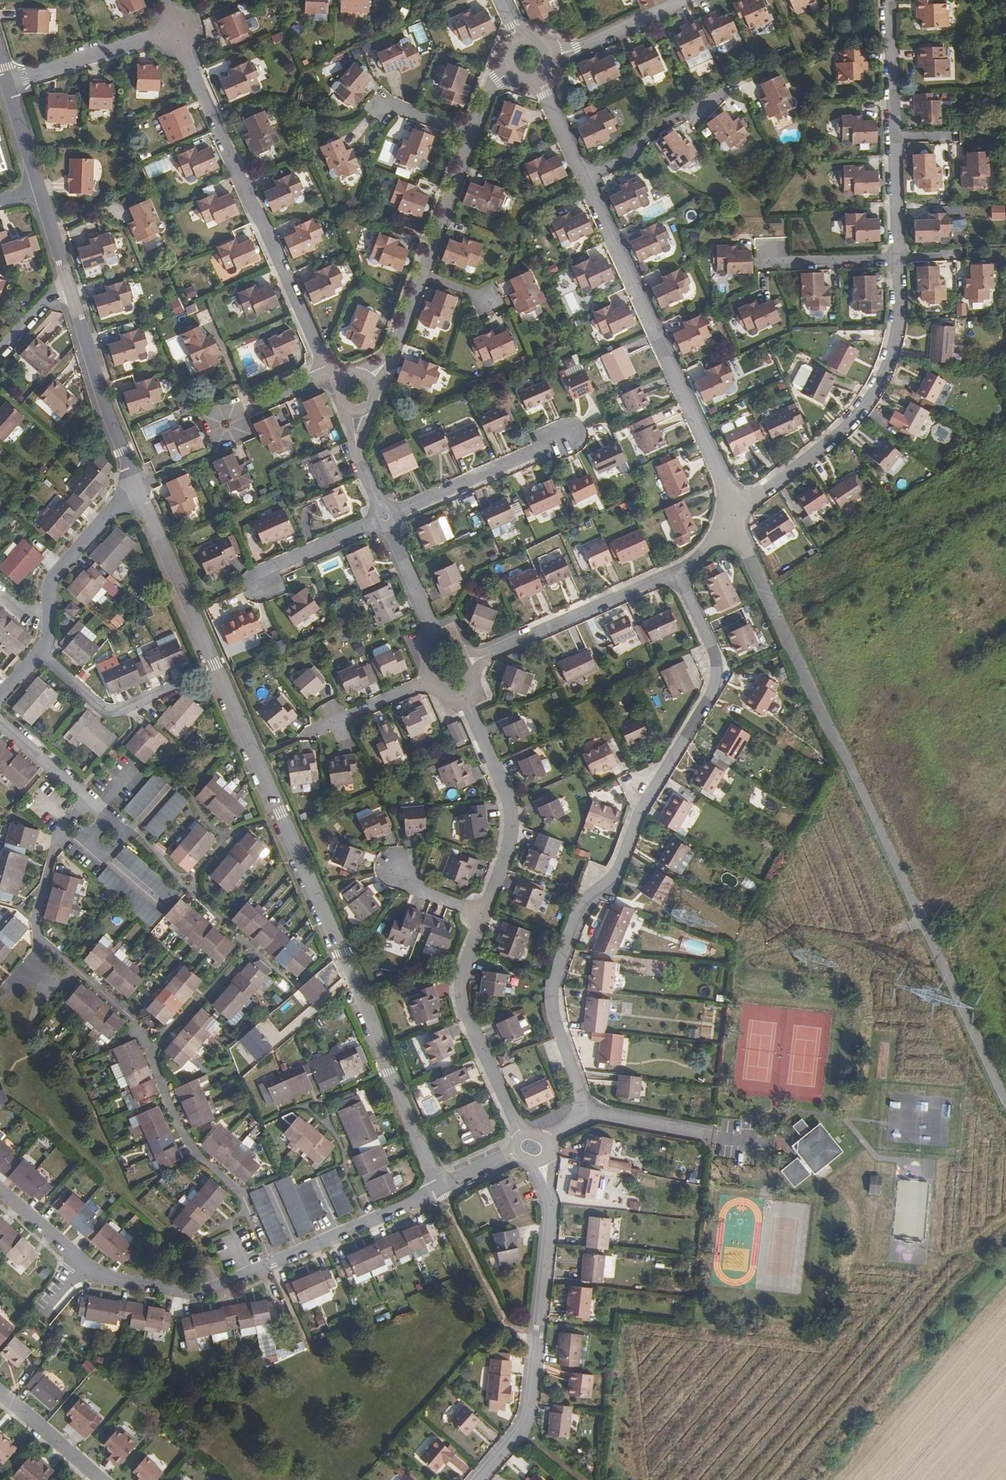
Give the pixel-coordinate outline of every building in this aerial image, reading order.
[(116,0),(105,0),(113,19),(123,15),(116,0)] [(126,17),(146,8),(143,0),(118,0),(126,17)] [(306,10),(329,11),(329,0),(306,0),(306,10)] [(341,12),(370,13),(371,0),(342,0),(341,12)] [(524,8),(532,4),(529,0),(528,0),(522,3),(524,8)] [(524,8),(531,22),(534,20),(539,22),(548,18),(548,14),(553,12),(549,3),(552,2),(552,0),(529,0),(532,4),(524,8)] [(645,9),(665,0),(641,0),(645,9)] [(733,5),(740,19),(744,17),(750,29),(757,27),(758,29),(772,22),(762,0),(755,0),(753,1),(748,3),(746,0),(743,0),(733,5)] [(795,12),(809,5),(808,3),(814,0),(790,0),(795,12)] [(916,1),(917,15),(921,15),(921,20),(922,29),(949,28),(949,12),(947,12),(946,5),(932,6),(932,0),(916,1)] [(21,10),(21,24),(25,24),(25,28),(25,35),(45,35),(46,11),(21,10)] [(469,21),(466,14),(453,20),(455,24),(453,28),(458,37),(462,38),(463,42),(472,38),(474,41),(496,30),(487,11),(474,17),(475,18),(469,21)] [(471,12),(466,14),(469,21),(475,18),(474,17),(471,12)] [(215,23),(220,34),(224,33),(226,36),(228,43),(247,34),(238,13),(215,23)] [(719,22),(717,17),(715,13),(704,18),(715,42),(730,35),(728,31),(735,27),(730,14),(723,17),(723,20),(719,22)] [(709,45),(698,21),(685,27),(687,31),(683,33),(674,37),(684,58),(698,52),(698,51),(708,46),(709,45)] [(684,58),(674,37),(671,39),(681,60),(684,58)] [(386,74),(398,68),(398,67),(403,65),(407,72),(419,66),(418,63),(420,58),(416,50),(411,49),(409,44),(401,48),(399,44),(377,55),(386,74)] [(639,48),(627,53),(633,68),(638,66),(642,76),(649,73),(650,75),(664,68),(654,46),(646,50),(642,52),(639,48)] [(698,52),(684,58),(686,62),(710,51),(708,46),(698,51),(698,52)] [(943,48),(918,49),(918,61),(923,62),(924,69),(924,79),(950,78),(949,61),(946,61),(943,61),(943,48)] [(867,50),(839,52),(840,64),(836,64),(837,85),(865,84),(864,71),(868,71),(867,50)] [(614,66),(614,64),(608,51),(590,60),(600,82),(598,86),(599,90),(603,91),(610,88),(615,90),(624,86),(626,81),(629,79),(623,66),(616,69),(614,66)] [(148,66),(149,62),(137,61),(136,86),(160,86),(160,66),(153,66),(148,66)] [(621,61),(614,64),(614,66),(616,69),(623,66),(621,61)] [(235,77),(234,75),(221,81),(230,101),(252,91),(250,87),(259,83),(257,79),(260,76),(256,67),(252,66),(250,62),(237,68),(240,74),(235,77)] [(362,88),(371,78),(356,64),(339,83),(335,82),(332,86),(333,89),(339,95),(339,99),(344,104),(350,104),(354,108),(364,97),(358,92),(362,88)] [(398,67),(398,68),(401,74),(407,72),(403,65),(398,67)] [(462,88),(467,76),(448,69),(439,91),(442,92),(439,101),(443,103),(445,107),(454,111),(458,108),(462,110),(467,97),(459,94),(462,88)] [(770,103),(763,106),(770,119),(774,117),(777,119),(786,115),(787,111),(791,109),(787,101),(790,99),(780,76),(761,85),(766,98),(767,98),(770,103)] [(102,86),(102,81),(91,81),(90,105),(113,106),(114,86),(106,86),(102,86)] [(368,93),(362,88),(358,92),(364,97),(368,93)] [(469,91),(462,88),(459,94),(467,97),(469,91)] [(931,94),(913,95),(914,112),(920,112),(921,116),(921,125),(941,124),(940,102),(932,102),(931,94)] [(48,95),(47,123),(76,124),(77,98),(68,97),(68,96),(48,95)] [(519,122),(520,123),(525,110),(505,103),(497,126),(499,128),(497,136),(501,137),(503,142),(512,145),(516,143),(520,144),(525,131),(517,128),(519,122)] [(185,107),(159,119),(171,145),(196,134),(192,126),(194,125),(185,107)] [(592,126),(579,132),(588,151),(611,140),(614,142),(618,139),(619,136),(616,129),(618,125),(613,115),(609,115),(607,111),(594,117),(597,124),(592,126)] [(732,125),(732,123),(724,112),(706,125),(721,145),(720,148),(723,152),(726,152),(733,147),(737,148),(745,142),(745,138),(749,136),(740,124),(734,128),(732,125)] [(254,138),(248,142),(254,155),(257,153),(261,156),(270,152),(270,148),(278,144),(279,141),(278,137),(275,135),(265,113),(245,121),(251,134),(252,133),(254,138)] [(855,122),(855,114),(841,115),(841,120),(838,123),(838,132),(841,135),(842,143),(844,146),(849,146),(851,143),(876,142),(875,121),(861,121),(861,122),(855,122)] [(589,119),(592,126),(597,124),(594,117),(589,119)] [(737,120),(732,123),(732,125),(734,128),(740,124),(737,120)] [(527,125),(520,123),(519,122),(517,128),(525,131),(527,125)] [(408,148),(400,146),(396,159),(400,160),(401,165),(410,169),(415,166),(423,169),(426,168),(427,164),(426,160),(434,137),(414,130),(409,143),(410,143),(408,148)] [(680,144),(681,143),(672,131),(655,144),(670,164),(669,168),(671,171),(675,172),(683,166),(687,168),(695,162),(695,158),(698,155),(689,143),(683,148),(680,144)] [(245,137),(248,142),(254,138),(252,133),(251,134),(245,137)] [(686,139),(681,143),(680,144),(683,148),(689,143),(686,139)] [(345,153),(339,140),(320,149),(330,171),(334,170),(337,178),(341,177),(342,177),(345,179),(354,174),(355,170),(359,168),(354,156),(347,159),(345,153)] [(402,140),(400,146),(408,148),(410,143),(409,143),(402,140)] [(188,161),(184,154),(171,160),(173,164),(171,168),(175,177),(179,178),(182,186),(186,187),(190,185),(191,182),(219,169),(210,150),(193,158),(188,161)] [(351,150),(345,153),(347,159),(354,156),(351,150)] [(190,152),(184,154),(188,161),(193,158),(190,152)] [(968,173),(960,173),(960,187),(964,187),(968,191),(977,190),(980,186),(988,187),(992,184),(992,180),(987,177),(987,152),(967,153),(966,167),(968,167),(968,173)] [(934,169),(935,169),(935,155),(914,155),(914,180),(918,180),(918,189),(922,189),(926,193),(936,192),(939,189),(942,189),(942,175),(934,175),(934,169)] [(543,156),(538,159),(541,166),(546,164),(546,163),(543,156)] [(541,166),(538,159),(524,165),(526,169),(525,173),(529,182),(532,182),(535,187),(543,183),(545,186),(567,176),(559,157),(546,163),(546,164),(541,166)] [(72,183),(70,183),(70,195),(92,196),(93,160),(71,160),(71,177),(72,177),(72,183)] [(857,174),(857,166),(843,167),(843,170),(840,173),(840,183),(844,186),(844,194),(846,197),(851,197),(853,194),(878,194),(877,172),(863,173),(863,174),(857,174)] [(278,188),(277,188),(264,193),(273,212),(295,203),(293,199),(302,195),(301,191),(303,187),(299,178),(295,178),(293,174),(280,179),(283,186),(278,188)] [(622,190),(621,189),(609,196),(618,215),(641,205),(643,206),(648,204),(649,200),(646,193),(648,189),(644,180),(640,179),(637,175),(624,181),(627,188),(622,190)] [(275,182),(277,188),(278,188),(283,186),(280,179),(275,182)] [(412,185),(398,180),(396,185),(393,186),(390,196),(392,199),(390,203),(400,206),(399,210),(421,219),(429,198),(416,193),(416,194),(410,192),(412,185)] [(618,183),(621,189),(622,190),(627,188),(624,181),(618,183)] [(492,184),(486,182),(483,189),(483,190),(489,192),(492,184)] [(483,190),(483,189),(471,184),(464,204),(487,212),(488,209),(497,213),(499,209),(503,207),(506,198),(504,195),(506,189),(492,184),(489,192),(483,190)] [(416,194),(416,193),(418,187),(412,185),(410,192),(416,194)] [(219,202),(215,195),(210,197),(213,205),(219,202)] [(210,197),(196,204),(198,207),(196,211),(199,220),(204,221),(206,225),(214,222),(216,225),(239,215),(231,196),(219,202),(213,205),(210,197)] [(139,228),(132,231),(137,243),(141,242),(145,243),(154,239),(157,235),(162,233),(164,229),(164,227),(163,225),(159,223),(149,201),(130,210),(136,222),(136,221),(139,228)] [(566,222),(562,215),(550,221),(552,225),(550,229),(553,236),(554,238),(557,239),(558,239),(561,246),(563,247),(565,248),(569,246),(569,242),(592,232),(584,212),(571,219),(571,220),(566,222)] [(568,213),(562,215),(566,222),(571,220),(571,219),(568,213)] [(858,221),(858,213),(844,214),(844,218),(841,221),(841,230),(845,233),(845,238),(854,238),(855,241),(879,241),(879,220),(864,220),(864,221),(858,221)] [(929,221),(929,220),(915,221),(916,242),(941,241),(941,237),(950,236),(950,232),(953,229),(953,219),(949,216),(949,213),(935,213),(935,221),(929,221)] [(297,234),(284,239),(293,258),(315,249),(313,245),(322,241),(321,237),(323,233),(319,225),(315,224),(314,220),(300,226),(303,232),(297,234)] [(129,225),(132,231),(139,228),(136,221),(136,222),(129,225)] [(643,236),(642,235),(630,241),(638,260),(661,250),(664,251),(669,250),(670,247),(667,239),(668,235),(665,226),(660,225),(658,221),(645,227),(647,234),(643,236)] [(645,227),(639,230),(642,235),(643,236),(647,234),(645,227)] [(0,229),(0,243),(7,264),(23,258),(26,261),(31,259),(31,256),(33,255),(31,248),(38,246),(35,235),(28,237),(27,236),(8,242),(4,228),(0,229)] [(87,253),(80,256),(85,270),(90,268),(93,270),(102,268),(103,264),(111,262),(113,258),(112,253),(108,252),(101,229),(81,235),(85,248),(86,248),(87,253)] [(390,246),(393,239),(379,234),(376,241),(372,243),(370,249),(372,253),(369,260),(371,265),(374,266),(379,263),(402,272),(409,252),(396,247),(395,248),(390,246)] [(466,239),(464,245),(463,246),(469,248),(471,241),(466,239)] [(463,246),(464,245),(450,240),(444,257),(443,260),(467,269),(468,273),(472,274),(473,274),(475,272),(478,265),(482,263),(485,254),(483,251),(485,246),(471,241),(469,248),(463,246)] [(239,249),(238,248),(235,241),(230,243),(233,251),(239,249)] [(230,243),(217,249),(218,253),(216,257),(220,267),(225,268),(228,275),(232,277),(235,275),(237,271),(259,261),(251,242),(238,248),(239,249),(233,251),(230,243)] [(730,253),(729,246),(716,246),(715,249),(713,253),(713,263),(716,266),(716,273),(719,277),(723,277),(725,274),(750,273),(750,251),(736,251),(736,253),(730,253)] [(585,262),(571,268),(573,271),(571,275),(575,283),(579,284),(583,293),(587,294),(590,293),(592,289),(614,278),(606,259),(593,265),(593,266),(588,268),(585,262)] [(593,266),(593,265),(590,259),(585,262),(588,268),(593,266)] [(318,280),(317,279),(305,285),(313,304),(335,295),(333,291),(342,288),(341,283),(343,279),(339,271),(335,270),(333,265),(320,271),(323,278),(318,280)] [(973,286),(965,286),(965,300),(970,300),(973,303),(983,303),(986,300),(990,300),(989,290),(993,290),(992,265),(971,266),(971,280),(972,280),(973,286)] [(937,280),(938,280),(938,267),(917,268),(917,292),(921,292),(921,301),(926,301),(928,304),(939,304),(941,301),(945,301),(945,286),(937,287),(937,280)] [(665,284),(664,283),(652,289),(661,308),(683,297),(682,294),(690,290),(689,286),(691,283),(686,273),(682,272),(681,269),(667,275),(670,282),(665,284)] [(521,298),(514,301),(520,314),(524,312),(529,314),(538,310),(539,305),(545,302),(547,299),(545,295),(541,293),(531,271),(512,280),(518,293),(519,293),(521,298)] [(821,288),(822,288),(822,274),(801,274),(802,300),(805,300),(805,308),(811,308),(813,312),(822,312),(825,308),(830,307),(829,293),(821,293),(821,288)] [(667,275),(662,277),(664,283),(665,284),(670,282),(667,275)] [(875,296),(875,290),(875,277),(854,277),(855,302),(852,305),(852,308),(855,311),(864,311),(866,315),(876,314),(879,310),(883,310),(883,296),(875,296)] [(126,287),(125,283),(111,286),(112,294),(107,296),(107,295),(94,299),(100,319),(124,311),(123,307),(131,305),(130,301),(133,298),(131,289),(126,287)] [(254,286),(249,288),(252,296),(257,293),(254,286)] [(252,296),(249,288),(236,294),(237,298),(235,302),(239,311),(244,312),(247,319),(250,322),(255,320),(256,316),(279,306),(270,287),(257,293),(252,296)] [(432,311),(425,308),(419,322),(424,323),(425,327),(435,331),(438,328),(442,330),(446,321),(449,323),(458,299),(439,292),(434,306),(435,306),(432,311)] [(511,296),(514,301),(521,298),(519,293),(518,293),(511,296)] [(427,303),(425,308),(432,311),(435,306),(434,306),(427,303)] [(747,313),(743,306),(730,312),(732,316),(730,320),(734,329),(738,330),(742,338),(745,339),(749,337),(750,334),(773,323),(764,304),(752,310),(751,311),(747,313)] [(749,304),(743,306),(747,313),(751,311),(752,310),(749,304)] [(606,308),(593,314),(595,318),(593,322),(597,331),(601,332),(605,339),(608,341),(612,339),(613,334),(635,324),(627,305),(614,311),(614,312),(609,314),(606,308)] [(614,312),(614,311),(611,305),(606,308),(609,314),(614,312)] [(374,328),(375,329),(380,316),(359,309),(351,332),(347,334),(346,337),(348,341),(355,344),(357,348),(365,351),(370,348),(374,350),(379,337),(372,334),(374,328)] [(691,328),(686,330),(673,336),(682,355),(706,345),(704,341),(712,337),(710,333),(712,329),(708,320),(704,319),(702,315),(688,322),(691,328)] [(688,322),(683,324),(686,330),(691,328),(688,322)] [(932,337),(931,362),(953,364),(956,327),(936,325),(935,337),(932,337)] [(206,340),(208,340),(203,327),(183,335),(192,358),(191,361),(192,365),(196,366),(203,364),(207,366),(215,363),(217,358),(221,356),(216,343),(209,346),(206,340)] [(381,331),(375,329),(374,328),(372,334),(379,337),(381,331)] [(129,342),(123,344),(110,347),(116,367),(139,360),(139,357),(147,354),(146,349),(148,346),(146,337),(141,335),(140,330),(127,334),(129,342)] [(272,341),(269,334),(256,340),(257,343),(255,348),(259,356),(264,359),(266,364),(271,366),(274,365),(275,362),(298,351),(290,331),(277,338),(272,341)] [(274,331),(269,334),(272,341),(277,338),(274,331)] [(490,342),(487,335),(474,341),(476,344),(474,348),(478,358),(482,358),(484,363),(493,359),(494,362),(517,352),(508,332),(496,338),(496,339),(490,342)] [(493,332),(487,335),(490,342),(496,339),(496,338),(493,332)] [(127,334),(121,337),(123,344),(129,342),(127,334)] [(28,335),(15,350),(19,354),(33,340),(28,335)] [(47,350),(48,348),(35,336),(33,339),(47,350)] [(216,343),(214,337),(206,340),(209,346),(216,343)] [(33,340),(19,354),(19,355),(39,373),(56,354),(48,348),(47,350),(33,339),(33,340)] [(840,342),(827,366),(845,375),(858,351),(840,342)] [(622,347),(602,356),(615,384),(634,375),(622,347)] [(418,368),(404,363),(397,382),(421,391),(422,388),(430,391),(432,386),(437,384),(440,377),(437,373),(439,368),(425,363),(422,370),(418,368)] [(712,376),(708,378),(696,384),(705,403),(728,392),(726,389),(735,385),(733,380),(735,377),(731,368),(726,367),(725,363),(711,369),(714,375),(712,376)] [(581,364),(565,372),(568,378),(585,371),(582,366),(581,364)] [(824,405),(828,397),(827,395),(831,387),(833,388),(837,379),(817,368),(804,395),(824,405)] [(711,369),(706,372),(708,378),(712,376),(714,375),(711,369)] [(594,391),(585,371),(568,378),(564,380),(572,397),(579,394),(581,397),(594,391)] [(928,372),(917,393),(934,404),(947,382),(928,372)] [(138,392),(138,391),(125,395),(131,415),(154,408),(153,404),(162,402),(161,397),(163,394),(160,384),(156,382),(155,378),(141,382),(143,390),(138,392)] [(54,379),(38,398),(61,418),(75,401),(60,388),(61,385),(54,379)] [(527,410),(553,398),(546,381),(527,389),(519,393),(527,410)] [(640,388),(622,396),(631,414),(648,406),(640,388)] [(314,420),(307,423),(313,436),(317,434),(320,437),(330,432),(331,428),(335,426),(331,418),(335,416),(324,394),(304,402),(305,403),(310,415),(311,414),(314,420)] [(892,423),(899,427),(916,436),(930,412),(912,402),(904,417),(897,413),(892,423)] [(0,411),(0,441),(2,443),(25,418),(7,403),(0,411)] [(804,422),(796,404),(788,407),(790,410),(764,421),(773,439),(798,429),(797,425),(804,422)] [(505,406),(478,418),(486,435),(495,431),(512,423),(505,406)] [(310,415),(304,417),(307,423),(314,420),(311,414),(310,415)] [(278,430),(279,429),(274,417),(254,425),(264,448),(267,447),(271,455),(276,453),(280,455),(289,451),(289,447),(293,445),(288,433),(281,436),(278,430)] [(513,426),(512,423),(495,431),(496,434),(513,426)] [(748,423),(725,434),(735,456),(746,451),(744,446),(756,440),(748,423)] [(446,437),(450,447),(456,460),(485,447),(475,424),(446,437)] [(658,439),(662,438),(656,425),(636,434),(646,454),(662,447),(658,439)] [(180,427),(175,429),(178,436),(183,434),(180,427)] [(288,433),(285,427),(279,429),(278,430),(281,436),(288,433)] [(446,437),(442,428),(419,438),(427,455),(439,450),(441,452),(450,447),(446,437)] [(178,436),(175,429),(162,435),(164,440),(161,443),(165,452),(169,453),(173,461),(178,463),(181,461),(181,457),(204,447),(196,429),(183,434),(178,436)] [(419,468),(406,441),(396,445),(398,449),(383,455),(392,475),(407,469),(408,472),(419,468)] [(879,452),(877,450),(871,457),(888,471),(902,453),(888,442),(883,447),(879,452)] [(626,462),(618,443),(610,447),(611,449),(592,457),(600,473),(626,462)] [(398,449),(396,445),(382,451),(383,455),(398,449)] [(695,445),(686,449),(690,458),(699,454),(695,445)] [(326,451),(310,458),(314,465),(311,466),(320,485),(321,488),(342,479),(332,457),(329,458),(326,451)] [(249,486),(253,484),(247,470),(240,473),(238,468),(233,455),(213,464),(217,473),(223,486),(227,485),(231,493),(235,492),(239,494),(247,490),(249,486)] [(58,494),(49,505),(37,519),(54,533),(62,524),(65,526),(69,522),(66,519),(76,508),(78,510),(83,505),(88,499),(86,496),(94,486),(96,488),(101,483),(99,480),(106,471),(89,457),(77,472),(68,482),(74,487),(69,493),(64,499),(58,494)] [(247,470),(245,465),(238,468),(240,473),(247,470)] [(407,469),(392,475),(393,479),(408,472),(407,469)] [(689,491),(685,483),(683,479),(685,478),(682,470),(662,479),(671,499),(689,491)] [(598,492),(590,475),(569,485),(576,502),(598,492)] [(853,477),(830,492),(841,509),(863,493),(863,492),(857,483),(860,481),(857,476),(854,478),(853,477)] [(173,503),(166,506),(172,519),(176,517),(180,520),(189,515),(190,511),(194,509),(191,501),(194,500),(184,477),(165,485),(169,498),(171,497),(173,503)] [(866,490),(860,481),(857,483),(863,492),(866,490)] [(340,487),(327,493),(328,495),(323,498),(328,508),(329,507),(334,517),(349,511),(344,498),(345,497),(342,490),(341,490),(340,487)] [(548,487),(528,496),(536,515),(557,506),(548,487)] [(806,495),(804,493),(797,498),(808,515),(828,502),(818,487),(811,492),(806,495)] [(164,500),(166,506),(173,503),(171,497),(169,498),(164,500)] [(483,512),(491,529),(492,531),(509,523),(517,520),(508,500),(497,505),(497,506),(483,512)] [(696,529),(683,501),(665,509),(678,538),(675,540),(677,544),(680,547),(690,542),(690,537),(688,533),(696,529)] [(776,517),(762,527),(764,530),(757,535),(764,547),(794,526),(784,510),(776,516),(776,517)] [(285,512),(254,525),(262,544),(280,536),(281,538),(294,532),(285,512)] [(762,525),(762,527),(776,517),(776,516),(762,525)] [(439,521),(421,528),(424,535),(421,536),(427,550),(448,541),(439,521)] [(97,541),(88,552),(111,570),(122,557),(118,554),(133,536),(118,523),(101,544),(97,541)] [(509,523),(492,531),(496,539),(513,531),(509,523)] [(611,542),(612,544),(618,558),(620,563),(629,559),(632,558),(633,560),(644,555),(643,553),(649,550),(640,530),(611,542)] [(23,535),(0,563),(16,576),(34,553),(39,557),(43,552),(23,535)] [(207,575),(221,569),(219,565),(227,561),(237,557),(236,555),(229,538),(228,537),(218,541),(220,544),(197,554),(207,575)] [(233,537),(229,538),(236,555),(240,553),(233,537)] [(612,561),(604,541),(583,549),(590,566),(598,563),(599,567),(612,561)] [(618,558),(612,544),(609,545),(615,559),(618,558)] [(362,591),(380,583),(373,565),(371,563),(374,561),(367,547),(347,556),(362,591)] [(549,586),(560,581),(559,578),(571,572),(564,556),(541,566),(549,586)] [(84,565),(69,584),(86,598),(101,579),(112,588),(116,582),(91,561),(86,567),(84,565)] [(435,570),(438,578),(441,585),(438,587),(442,594),(460,586),(457,579),(461,578),(454,561),(435,570)] [(544,591),(534,569),(510,579),(519,599),(527,595),(530,594),(531,596),(544,591)] [(559,578),(560,581),(572,576),(571,572),(559,578)] [(718,612),(719,612),(738,603),(740,602),(726,572),(706,580),(717,604),(715,606),(718,612)] [(375,616),(380,627),(402,617),(397,606),(395,607),(390,598),(393,596),(389,586),(366,596),(370,606),(373,605),(377,615),(375,616)] [(301,600),(296,604),(284,612),(295,627),(319,609),(306,591),(299,597),(301,600)] [(73,597),(67,604),(74,610),(80,603),(73,597)] [(465,618),(471,621),(474,623),(472,626),(482,632),(493,612),(474,601),(465,618)] [(4,638),(18,649),(31,633),(23,626),(25,623),(19,618),(17,621),(6,612),(8,609),(2,604),(0,602),(0,635),(4,638)] [(738,603),(719,612),(720,614),(739,606),(738,603)] [(670,611),(644,623),(653,643),(679,631),(670,611)] [(228,623),(228,625),(236,642),(262,630),(256,617),(249,620),(244,622),(241,616),(234,619),(234,620),(228,623)] [(616,617),(604,622),(606,626),(618,621),(616,617)] [(618,621),(606,626),(615,645),(635,635),(627,617),(618,621)] [(71,625),(61,637),(68,642),(66,645),(85,660),(99,643),(95,640),(81,628),(83,625),(76,619),(71,625)] [(236,642),(228,625),(222,628),(225,635),(230,645),(236,642)] [(729,634),(735,647),(738,645),(742,652),(758,645),(749,625),(729,634)] [(158,636),(161,643),(179,634),(176,628),(158,636)] [(179,634),(161,643),(148,649),(151,655),(144,658),(138,661),(135,654),(103,669),(113,691),(125,685),(126,688),(133,684),(132,682),(145,676),(146,678),(159,672),(158,670),(171,664),(173,667),(179,664),(178,661),(189,656),(179,634)] [(377,657),(393,650),(390,645),(388,644),(375,650),(374,652),(377,657)] [(385,676),(393,672),(400,669),(401,672),(409,669),(401,651),(394,653),(393,650),(377,657),(385,676)] [(589,651),(559,664),(567,683),(597,671),(589,651)] [(684,661),(662,672),(674,698),(695,689),(686,670),(688,669),(684,661)] [(506,665),(502,675),(505,676),(504,680),(501,686),(519,693),(527,673),(506,665)] [(347,692),(357,688),(363,685),(364,688),(372,685),(364,667),(357,670),(355,667),(339,674),(347,692)] [(306,699),(314,693),(317,690),(319,692),(327,686),(313,669),(294,684),(306,699)] [(34,685),(17,707),(33,720),(47,703),(49,705),(61,690),(39,673),(31,682),(34,685)] [(754,695),(750,701),(746,708),(762,718),(775,697),(771,695),(776,687),(761,678),(751,694),(754,695)] [(167,712),(162,718),(183,734),(206,705),(189,691),(170,714),(167,712)] [(275,732),(282,726),(285,724),(287,726),(299,717),(288,703),(284,707),(277,699),(260,713),(275,732)] [(89,706),(72,727),(85,738),(86,736),(106,751),(118,735),(96,718),(99,714),(89,706)] [(419,712),(412,714),(404,718),(412,737),(429,730),(427,726),(433,723),(425,706),(418,709),(419,712)] [(498,721),(501,729),(504,728),(507,734),(511,744),(530,735),(522,718),(519,720),(516,714),(498,721)] [(620,726),(628,742),(635,739),(637,743),(650,737),(641,716),(620,726)] [(146,724),(131,744),(149,759),(165,739),(169,742),(173,737),(153,722),(150,727),(146,724)] [(377,727),(382,738),(386,739),(388,742),(385,744),(377,747),(384,764),(404,756),(389,722),(377,727)] [(457,722),(447,726),(455,744),(465,740),(457,722)] [(733,724),(714,756),(732,767),(751,735),(733,724)] [(2,773),(5,769),(25,785),(39,768),(20,753),(18,755),(12,750),(6,745),(8,742),(0,736),(0,771),(2,773)] [(590,775),(603,770),(609,767),(611,769),(618,765),(609,744),(581,757),(590,775)] [(517,764),(521,774),(524,773),(525,776),(529,783),(546,775),(546,774),(541,763),(537,755),(535,756),(531,747),(513,755),(517,764)] [(301,760),(297,761),(289,762),(292,786),(314,783),(312,773),(318,772),(316,755),(301,757),(301,760)] [(341,762),(336,762),(329,764),(332,787),(353,784),(352,774),(358,773),(355,756),(341,759),(341,762)] [(467,771),(464,766),(461,759),(440,769),(448,788),(457,784),(460,790),(476,783),(470,769),(467,771)] [(545,761),(541,763),(546,774),(551,773),(545,761)] [(706,761),(691,785),(710,797),(726,773),(706,761)] [(202,794),(236,822),(249,806),(243,801),(246,797),(249,793),(241,786),(237,790),(234,794),(226,787),(220,782),(223,778),(218,774),(202,794)] [(169,787),(156,776),(124,814),(138,825),(169,787)] [(230,783),(223,778),(220,782),(226,787),(230,783)] [(237,790),(230,783),(226,787),(234,794),(237,790)] [(175,791),(145,829),(158,840),(188,802),(175,791)] [(538,801),(533,802),(540,816),(542,815),(546,825),(562,818),(555,801),(552,803),(548,794),(537,799),(538,801)] [(675,795),(658,821),(676,832),(692,805),(675,795)] [(252,802),(246,797),(243,801),(249,806),(252,802)] [(593,802),(586,821),(615,832),(621,816),(614,813),(614,810),(593,802)] [(485,837),(484,828),(483,823),(487,823),(485,806),(471,808),(472,815),(459,817),(462,840),(485,837)] [(425,808),(403,809),(405,833),(414,833),(414,828),(426,827),(425,808)] [(367,839),(376,835),(381,832),(383,835),(392,832),(385,817),(378,820),(376,817),(360,824),(367,839)] [(201,819),(194,826),(199,830),(205,823),(204,822),(201,819)] [(2,869),(0,878),(0,898),(16,901),(18,892),(22,892),(26,874),(30,858),(26,857),(28,846),(29,843),(35,843),(39,829),(13,823),(8,842),(2,869)] [(199,830),(194,826),(187,834),(191,839),(179,853),(175,849),(171,854),(192,872),(221,837),(205,823),(199,830)] [(252,832),(215,877),(231,890),(236,884),(239,887),(246,878),(243,876),(255,861),(259,864),(264,858),(261,855),(268,846),(252,832)] [(673,839),(659,863),(674,872),(689,848),(673,839)] [(355,872),(358,864),(359,859),(363,861),(366,853),(340,843),(333,863),(355,872)] [(530,851),(524,866),(545,874),(553,851),(536,844),(533,851),(530,851)] [(129,845),(118,857),(175,906),(185,893),(129,845)] [(271,848),(268,846),(261,855),(264,858),(271,848)] [(466,886),(468,879),(470,874),(473,875),(479,861),(463,856),(460,861),(451,858),(443,878),(466,886)] [(101,879),(157,927),(167,915),(111,867),(101,879)] [(675,881),(657,871),(643,894),(661,905),(675,881)] [(57,891),(54,906),(50,920),(70,925),(73,915),(78,916),(79,912),(80,908),(75,907),(78,896),(80,886),(85,887),(87,880),(62,874),(57,891)] [(518,883),(515,891),(519,893),(517,897),(515,904),(537,912),(544,893),(518,883)] [(349,906),(362,922),(379,909),(372,900),(366,893),(364,894),(358,886),(345,895),(351,904),(349,906)] [(370,890),(366,893),(372,900),(375,897),(370,890)] [(176,928),(180,932),(185,936),(189,931),(203,944),(199,948),(206,954),(210,949),(226,962),(221,967),(225,970),(243,950),(187,902),(173,918),(180,923),(176,928)] [(234,921),(300,976),(314,960),(308,954),(311,951),(302,944),(299,947),(286,936),(289,932),(281,925),(278,929),(264,917),(266,913),(259,906),(255,910),(248,904),(234,921)] [(613,904),(608,917),(629,926),(635,910),(613,904)] [(394,922),(387,940),(407,948),(420,913),(408,908),(402,925),(394,922)] [(23,930),(21,928),(24,923),(9,910),(0,921),(0,957),(23,930)] [(426,915),(419,933),(428,937),(426,944),(446,951),(454,930),(447,927),(442,925),(444,921),(426,915)] [(608,917),(593,952),(617,955),(629,926),(608,917)] [(504,923),(498,938),(502,940),(500,944),(497,951),(520,959),(530,932),(504,923)] [(88,960),(131,996),(145,980),(139,974),(142,971),(133,964),(130,967),(117,956),(120,953),(111,945),(108,948),(102,943),(88,960)] [(257,958),(219,1003),(235,1016),(241,1009),(245,1012),(252,1005),(248,1001),(260,988),(264,991),(270,984),(266,980),(273,972),(257,958)] [(595,961),(591,991),(613,994),(616,963),(595,961)] [(162,993),(155,1001),(159,1004),(154,1010),(170,1024),(207,980),(191,967),(185,974),(181,970),(177,974),(181,978),(166,996),(162,993)] [(484,972),(482,983),(485,984),(484,995),(503,997),(505,984),(508,984),(510,975),(484,972)] [(314,982),(304,990),(315,1004),(325,996),(314,982)] [(438,1018),(435,1009),(432,1005),(435,1002),(428,987),(414,994),(417,1000),(406,1005),(417,1028),(438,1018)] [(75,1013),(84,1021),(88,1017),(103,1030),(100,1034),(108,1041),(111,1037),(118,1043),(132,1027),(86,989),(73,1005),(78,1009),(75,1013)] [(583,1023),(582,1031),(593,1032),(607,1033),(610,1000),(589,998),(586,1023),(583,1023)] [(207,1006),(170,1050),(186,1064),(192,1057),(196,1061),(202,1053),(199,1049),(211,1035),(215,1038),(221,1031),(217,1028),(223,1020),(207,1006)] [(494,1025),(499,1035),(502,1034),(503,1037),(507,1044),(524,1036),(518,1023),(515,1015),(494,1025)] [(525,1020),(518,1023),(524,1036),(531,1033),(525,1020)] [(255,1027),(239,1040),(256,1059),(272,1046),(255,1027)] [(454,1054),(451,1047),(449,1043),(452,1041),(445,1028),(430,1035),(432,1041),(423,1045),(432,1064),(454,1054)] [(607,1033),(593,1032),(592,1041),(602,1042),(600,1063),(621,1065),(624,1035),(607,1033)] [(123,1062),(127,1072),(132,1070),(138,1086),(133,1088),(136,1096),(141,1094),(144,1102),(164,1094),(160,1083),(159,1081),(145,1043),(125,1051),(128,1059),(123,1062)] [(335,1059),(267,1087),(274,1105),(283,1102),(285,1106),(318,1092),(317,1089),(328,1084),(331,1091),(365,1077),(363,1073),(370,1070),(363,1052),(337,1063),(335,1059)] [(498,1056),(500,1061),(502,1065),(510,1062),(508,1057),(506,1053),(498,1056)] [(464,1067),(430,1083),(439,1102),(456,1094),(453,1086),(470,1078),(464,1067)] [(642,1078),(620,1075),(618,1097),(640,1100),(642,1078)] [(184,1087),(199,1128),(219,1119),(216,1112),(221,1111),(216,1101),(213,1102),(206,1085),(210,1084),(207,1078),(184,1087)] [(546,1079),(521,1090),(530,1107),(554,1096),(546,1079)] [(0,1091),(0,1110),(10,1106),(4,1090),(0,1091)] [(478,1100),(460,1109),(463,1116),(461,1117),(472,1140),(492,1131),(478,1100)] [(341,1117),(356,1153),(359,1152),(365,1165),(358,1169),(371,1200),(374,1199),(377,1206),(397,1197),(387,1173),(390,1171),(360,1102),(342,1110),(344,1115),(341,1117)] [(145,1126),(149,1135),(154,1133),(160,1150),(156,1152),(159,1162),(164,1160),(167,1168),(186,1161),(165,1108),(147,1116),(150,1124),(145,1126)] [(797,1158),(780,1171),(794,1188),(811,1175),(805,1168),(807,1166),(814,1174),(842,1152),(820,1123),(807,1133),(805,1131),(808,1128),(801,1119),(792,1127),(799,1136),(803,1133),(804,1135),(791,1146),(804,1163),(802,1165),(797,1158)] [(294,1147),(301,1154),(304,1150),(320,1164),(317,1167),(321,1171),(337,1152),(302,1122),(289,1137),(297,1143),(294,1147)] [(206,1148),(250,1186),(264,1170),(257,1164),(260,1160),(252,1153),(249,1156),(235,1145),(238,1142),(229,1134),(227,1138),(219,1132),(206,1148)] [(586,1153),(584,1162),(607,1167),(612,1140),(592,1136),(588,1154),(586,1153)] [(0,1169),(0,1172),(10,1181),(11,1178),(35,1198),(36,1196),(42,1201),(52,1190),(46,1185),(48,1183),(25,1163),(23,1165),(11,1156),(14,1153),(0,1141),(0,1168),(0,1169)] [(600,1174),(580,1170),(577,1185),(570,1184),(568,1196),(575,1197),(578,1198),(595,1201),(600,1174)] [(324,1180),(342,1222),(356,1215),(354,1211),(338,1174),(324,1180)] [(879,1194),(879,1176),(869,1176),(869,1194),(879,1194)] [(304,1243),(317,1237),(319,1237),(314,1226),(299,1190),(293,1178),(278,1184),(304,1243)] [(490,1187),(506,1222),(526,1212),(516,1192),(513,1187),(510,1178),(490,1187)] [(189,1210),(182,1218),(186,1221),(180,1227),(196,1240),(233,1198),(217,1184),(211,1191),(207,1188),(200,1195),(204,1199),(192,1213),(189,1210)] [(313,1184),(299,1190),(314,1226),(328,1219),(313,1184)] [(252,1195),(278,1254),(292,1248),(266,1189),(252,1195)] [(59,1212),(82,1232),(81,1234),(93,1244),(95,1243),(118,1262),(120,1260),(124,1264),(133,1254),(128,1250),(131,1247),(108,1227),(105,1230),(98,1225),(93,1220),(95,1216),(72,1197),(69,1200),(65,1196),(56,1206),(61,1210),(59,1212)] [(590,1217),(587,1248),(608,1250),(611,1219),(590,1217)] [(1,1243),(0,1243),(0,1246),(21,1264),(23,1261),(29,1267),(39,1255),(34,1250),(35,1248),(12,1229),(13,1227),(2,1218),(0,1219),(0,1242),(1,1243)] [(517,1229),(493,1234),(500,1267),(512,1265),(512,1262),(520,1260),(518,1248),(515,1247),(514,1239),(519,1238),(517,1229)] [(380,1251),(351,1264),(352,1267),(347,1269),(354,1285),(359,1282),(360,1285),(389,1273),(388,1270),(401,1264),(402,1267),(431,1254),(430,1251),(437,1248),(430,1232),(423,1235),(422,1233),(393,1245),(392,1243),(379,1249),(380,1251)] [(584,1254),(582,1282),(601,1284),(604,1256),(584,1254)] [(218,1272),(214,1261),(206,1265),(210,1275),(218,1272)] [(325,1278),(297,1290),(296,1288),(290,1290),(298,1309),(304,1306),(306,1311),(333,1299),(333,1296),(340,1293),(333,1278),(326,1281),(325,1278)] [(592,1289),(571,1286),(570,1296),(571,1296),(570,1316),(589,1318),(592,1289)] [(89,1315),(118,1322),(119,1319),(135,1323),(134,1326),(163,1333),(164,1330),(172,1332),(176,1314),(169,1312),(169,1311),(139,1304),(139,1301),(124,1298),(123,1300),(94,1293),(94,1295),(86,1293),(82,1310),(90,1312),(89,1315)] [(224,1312),(193,1316),(193,1318),(186,1319),(189,1337),(196,1336),(196,1339),(227,1335),(227,1332),(242,1330),(242,1333),(273,1329),(273,1326),(280,1325),(278,1308),(271,1309),(271,1307),(240,1310),(239,1308),(224,1310),(224,1312)] [(14,1329),(0,1317),(0,1346),(14,1329)] [(560,1358),(559,1366),(578,1368),(582,1335),(560,1333),(558,1357),(560,1358)] [(14,1337),(1,1352),(20,1369),(33,1354),(14,1337)] [(302,1343),(276,1351),(278,1359),(304,1351),(302,1343)] [(509,1353),(494,1352),(494,1359),(508,1360),(509,1353)] [(508,1360),(494,1359),(492,1359),(487,1399),(510,1402),(511,1392),(508,1391),(509,1386),(510,1377),(509,1375),(511,1361),(508,1360)] [(39,1371),(27,1384),(33,1389),(31,1391),(51,1409),(56,1403),(65,1394),(39,1371)] [(570,1373),(569,1387),(572,1388),(572,1396),(590,1398),(592,1375),(570,1373)] [(76,1423),(72,1428),(78,1433),(85,1439),(97,1426),(91,1420),(97,1414),(79,1399),(66,1414),(73,1420),(76,1423)] [(463,1404),(450,1420),(467,1435),(480,1419),(463,1404)] [(572,1407),(555,1405),(554,1413),(551,1412),(549,1436),(569,1438),(572,1407)] [(103,1445),(109,1450),(110,1449),(113,1452),(110,1455),(108,1458),(118,1467),(138,1444),(125,1432),(122,1435),(116,1430),(103,1445)] [(4,1464),(17,1449),(0,1434),(0,1461),(4,1464)] [(430,1476),(439,1467),(441,1464),(443,1465),(454,1453),(453,1452),(447,1447),(437,1438),(415,1463),(425,1472),(430,1476)] [(449,1444),(447,1447),(453,1452),(455,1449),(449,1444)] [(35,1462),(29,1457),(11,1478),(14,1479),(46,1479),(53,1471),(43,1462),(40,1466),(35,1462)] [(133,1479),(140,1479),(141,1479),(142,1479),(157,1479),(164,1472),(146,1457),(129,1477),(133,1479)]
